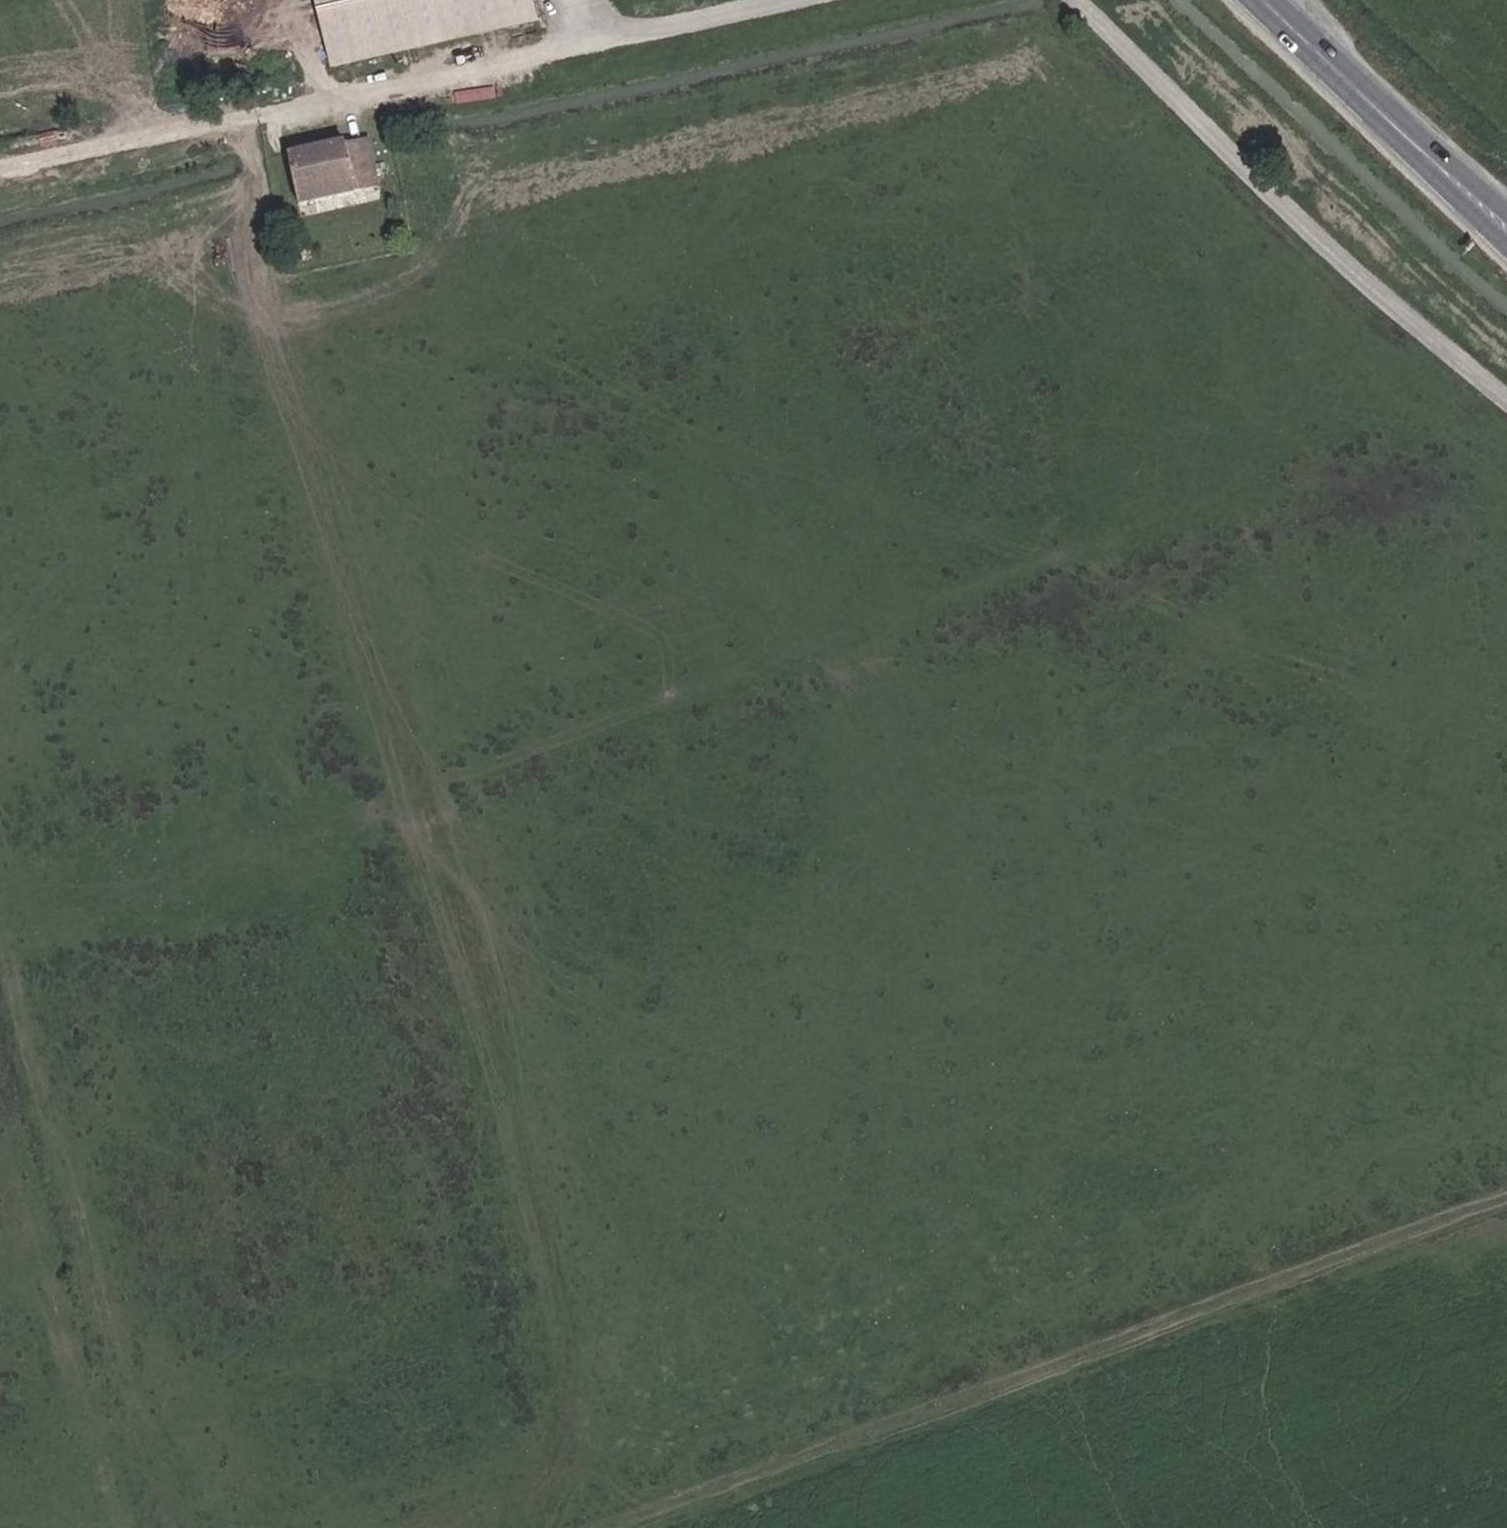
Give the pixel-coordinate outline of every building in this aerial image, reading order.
[(332,65),(540,18),(536,0),(317,0),(332,65)] [(299,199),(372,181),(362,141),(344,145),(343,138),(287,152),(299,199)]
